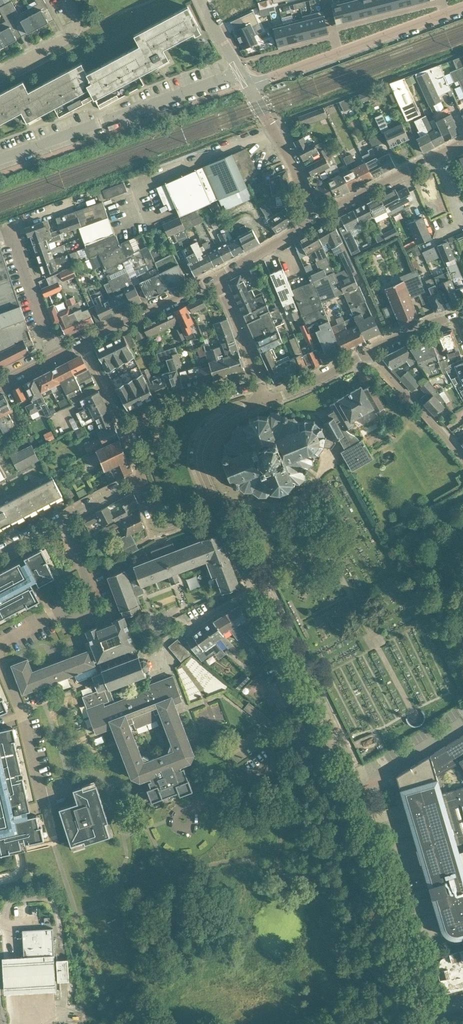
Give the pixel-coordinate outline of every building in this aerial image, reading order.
[(17,26),(5,4),(3,0),(0,0),(0,10),(6,21),(0,24),(0,33),(6,45),(17,39),(11,29),(17,26)] [(28,9),(38,28),(48,22),(43,12),(49,9),(44,0),(36,0),(38,4),(28,9)] [(352,0),(345,0),(342,1),(347,21),(357,18),(352,0)] [(362,0),(355,0),(352,1),(352,0),(357,18),(366,16),(362,0)] [(373,0),(362,0),(366,16),(376,13),(373,0)] [(383,0),(373,0),(376,13),(386,11),(383,0)] [(394,0),(383,0),(386,11),(396,8),(394,0)] [(404,0),(394,0),(396,8),(406,6),(404,0)] [(38,28),(28,9),(19,14),(11,1),(5,4),(17,26),(22,23),(28,33),(38,28)] [(336,24),(347,21),(342,1),(331,4),(336,24)] [(21,112),(27,122),(28,121),(28,123),(41,116),(40,115),(53,107),(59,117),(82,105),(93,99),(94,100),(95,100),(98,105),(100,109),(119,98),(144,85),(139,76),(152,69),(152,68),(156,66),(156,67),(169,60),(168,59),(169,59),(164,49),(194,33),(195,35),(201,32),(187,7),(187,6),(174,13),(174,14),(134,35),(139,45),(87,73),(81,63),(28,91),(23,81),(0,93),(0,123),(21,112)] [(244,26),(235,31),(238,37),(240,42),(241,42),(244,49),(257,43),(254,36),(255,35),(252,27),(259,23),(253,11),(240,17),(244,26)] [(312,14),(318,36),(328,33),(323,11),(312,14)] [(318,36),(312,14),(302,16),(308,38),(318,36)] [(308,38),(302,16),(303,19),(293,21),(298,41),(308,38)] [(298,41),(293,21),(283,23),(288,43),(298,41)] [(288,43),(283,23),(273,26),(278,46),(288,43)] [(453,60),(456,69),(449,72),(454,82),(458,80),(462,90),(462,56),(453,60)] [(415,75),(422,91),(429,106),(441,101),(439,95),(451,89),(440,64),(415,74),(415,75)] [(413,76),(406,79),(408,84),(415,81),(413,76)] [(411,96),(402,78),(390,83),(406,120),(420,114),(412,96),(411,96)] [(358,94),(358,95),(361,103),(375,98),(371,89),(358,94)] [(339,101),(339,102),(344,111),(355,107),(351,97),(339,101)] [(332,115),(333,114),(336,122),(343,120),(338,103),(329,106),(332,115)] [(433,114),(437,121),(446,141),(460,134),(446,107),(433,114)] [(299,117),(302,124),(326,115),(323,108),(299,117)] [(382,132),(368,138),(368,139),(382,133),(384,132),(386,138),(387,140),(390,147),(409,138),(402,123),(389,129),(382,114),(375,117),(382,132)] [(425,115),(420,118),(435,146),(445,141),(438,127),(433,130),(425,115)] [(416,139),(418,143),(423,152),(435,146),(420,118),(416,120),(414,121),(419,131),(417,132),(420,137),(416,139)] [(382,133),(368,139),(372,148),(373,150),(378,158),(384,172),(396,166),(389,153),(384,155),(379,144),(387,140),(386,138),(384,132),(382,133)] [(303,137),(294,142),(303,159),(311,156),(314,162),(306,166),(307,166),(318,160),(325,157),(332,154),(331,153),(334,152),(327,139),(315,145),(313,141),(307,144),(303,137)] [(157,187),(161,197),(164,204),(167,203),(170,210),(176,207),(180,216),(219,199),(234,193),(248,186),(257,176),(256,174),(258,173),(247,148),(204,166),(205,168),(197,171),(197,170),(157,187)] [(373,150),(372,148),(368,150),(369,153),(362,156),(366,162),(373,177),(384,172),(378,158),(373,150)] [(325,169),(330,179),(327,180),(335,196),(349,189),(342,174),(337,163),(332,154),(325,157),(318,160),(323,170),(325,169)] [(318,160),(307,166),(311,175),(308,177),(310,182),(309,182),(320,204),(335,196),(327,180),(324,182),(319,172),(323,170),(318,160)] [(366,162),(359,166),(354,168),(361,183),(373,177),(366,162)] [(361,183),(354,168),(347,171),(342,174),(349,189),(360,184),(361,183)] [(257,176),(248,186),(264,181),(264,184),(271,183),(273,194),(290,191),(287,170),(279,173),(279,175),(277,176),(274,169),(263,174),(261,171),(257,176)] [(103,190),(106,199),(127,191),(124,182),(103,190)] [(395,189),(380,197),(386,209),(387,211),(398,205),(413,199),(407,187),(397,192),(395,189)] [(290,191),(273,194),(275,207),(292,205),(290,191)] [(224,210),(239,204),(234,193),(219,199),(224,210)] [(380,197),(368,203),(374,216),(376,221),(389,215),(386,210),(386,209),(380,197)] [(46,220),(26,227),(29,235),(30,235),(31,237),(30,237),(31,238),(31,237),(33,243),(47,238),(47,239),(60,234),(79,227),(108,217),(103,201),(56,218),(60,229),(50,233),(49,228),(50,227),(48,221),(46,220)] [(217,202),(209,206),(212,212),(220,207),(217,202)] [(368,203),(353,210),(360,223),(373,216),(376,222),(376,221),(374,216),(368,203)] [(265,204),(260,207),(271,225),(276,233),(294,222),(286,208),(274,216),(269,207),(267,208),(265,204)] [(197,210),(189,214),(194,225),(203,221),(197,210)] [(348,229),(360,223),(353,210),(340,217),(342,221),(337,223),(349,248),(355,245),(348,229)] [(179,217),(185,230),(194,225),(189,214),(180,218),(179,217)] [(185,230),(179,217),(179,216),(162,224),(168,236),(184,229),(185,230)] [(108,217),(79,227),(82,237),(86,235),(112,226),(108,217)] [(422,217),(413,221),(409,223),(418,244),(422,242),(431,238),(422,217)] [(335,264),(331,265),(334,272),(338,281),(353,275),(356,271),(333,221),(315,231),(322,245),(328,241),(334,254),(338,252),(347,271),(339,274),(337,269),(335,264)] [(238,236),(241,241),(246,250),(260,243),(253,229),(248,231),(245,225),(240,228),(243,234),(238,236)] [(86,235),(82,237),(86,247),(77,250),(80,258),(85,256),(86,259),(89,258),(97,255),(97,254),(119,244),(116,235),(115,235),(112,226),(86,235)] [(221,230),(222,232),(234,256),(244,251),(237,238),(233,240),(231,241),(230,239),(232,238),(227,227),(221,230)] [(397,235),(393,228),(383,233),(386,240),(397,235)] [(311,282),(313,282),(334,272),(331,265),(322,245),(315,231),(294,243),(297,249),(300,257),(316,249),(320,259),(316,261),(320,270),(308,276),(311,282)] [(381,231),(374,235),(378,242),(385,238),(381,231)] [(224,244),(218,247),(225,261),(234,256),(222,232),(218,233),(224,244)] [(47,238),(33,243),(36,254),(51,249),(57,247),(55,241),(61,239),(60,234),(47,239),(47,238)] [(155,261),(148,246),(140,249),(135,252),(129,239),(121,243),(122,244),(129,259),(134,270),(146,265),(149,270),(137,276),(147,299),(168,289),(155,261)] [(197,240),(192,243),(205,271),(215,266),(208,253),(203,243),(202,244),(203,245),(200,247),(197,240)] [(207,241),(203,243),(208,253),(215,266),(225,261),(218,247),(212,250),(207,241)] [(437,246),(445,262),(446,261),(457,288),(455,289),(462,304),(462,285),(461,280),(462,279),(462,278),(448,241),(437,246)] [(205,271),(192,243),(191,243),(192,246),(185,249),(191,261),(188,262),(195,276),(205,271)] [(51,249),(36,254),(40,264),(53,259),(63,256),(67,254),(54,259),(52,254),(65,249),(63,244),(57,247),(51,249)] [(119,244),(97,254),(97,255),(98,254),(106,270),(129,259),(122,244),(120,245),(119,244)] [(30,353),(28,348),(34,345),(0,246),(0,368),(30,353)] [(417,246),(411,249),(414,257),(421,254),(417,246)] [(426,262),(438,257),(434,246),(422,250),(426,262)] [(70,254),(74,263),(79,261),(75,252),(70,254)] [(173,253),(155,261),(168,289),(187,280),(173,253)] [(53,259),(40,264),(44,275),(58,270),(56,264),(69,260),(67,254),(63,256),(53,259)] [(99,266),(95,257),(89,260),(93,269),(99,266)] [(85,261),(76,265),(81,274),(89,270),(85,261)] [(72,267),(59,272),(63,282),(76,276),(72,267)] [(292,290),(283,268),(270,274),(274,283),(289,321),(298,317),(296,311),(298,310),(291,295),(293,294),(292,290)] [(229,283),(247,322),(261,316),(260,314),(278,306),(277,306),(269,309),(267,304),(262,292),(255,295),(252,289),(248,291),(243,280),(253,275),(250,269),(240,275),(230,280),(229,283)] [(128,271),(119,275),(133,306),(142,301),(128,271)] [(443,295),(445,301),(448,310),(462,304),(455,289),(448,271),(434,276),(443,295)] [(313,282),(321,303),(344,294),(338,281),(334,272),(313,282)] [(109,274),(107,275),(124,310),(133,306),(119,275),(111,278),(109,274)] [(100,290),(99,291),(110,316),(124,310),(107,275),(106,275),(109,282),(104,284),(110,298),(105,300),(100,290)] [(353,275),(338,281),(344,294),(354,317),(366,344),(367,343),(364,339),(380,332),(372,315),(367,318),(360,304),(366,301),(359,286),(358,286),(353,275)] [(403,280),(385,288),(388,296),(400,325),(400,326),(419,318),(410,297),(418,294),(423,304),(430,301),(419,275),(403,281),(403,280)] [(427,296),(435,312),(445,308),(441,299),(432,278),(426,281),(432,294),(427,296)] [(61,289),(58,282),(41,289),(44,296),(61,289)] [(311,282),(292,290),(293,294),(302,317),(309,314),(311,320),(318,336),(322,347),(319,348),(324,360),(327,358),(328,361),(343,354),(340,347),(331,326),(323,307),(321,303),(313,282),(311,282)] [(90,308),(92,313),(96,322),(110,316),(99,291),(93,293),(97,304),(90,308)] [(73,297),(65,300),(69,308),(71,313),(75,312),(76,314),(83,328),(94,323),(91,316),(92,315),(89,308),(83,310),(78,302),(76,303),(73,297)] [(202,298),(188,304),(192,313),(199,309),(200,313),(207,309),(202,298)] [(71,313),(69,308),(58,313),(55,304),(47,308),(53,324),(58,322),(66,336),(83,328),(76,314),(75,312),(71,313)] [(185,306),(175,311),(188,339),(195,336),(189,324),(193,322),(185,306)] [(261,316),(247,322),(260,352),(270,347),(283,341),(276,325),(284,322),(278,306),(260,314),(261,316)] [(172,325),(171,326),(179,341),(185,339),(177,321),(173,312),(167,315),(172,325)] [(167,315),(143,326),(148,337),(171,326),(172,325),(167,315)] [(343,354),(366,344),(354,317),(331,326),(340,347),(343,354)] [(227,318),(214,324),(221,345),(222,345),(223,349),(225,348),(226,352),(224,352),(226,357),(224,357),(225,362),(228,362),(232,373),(245,369),(235,339),(233,333),(227,318)] [(318,336),(311,320),(305,323),(307,326),(302,328),(305,334),(310,345),(301,349),(302,351),(310,369),(323,364),(328,361),(327,358),(324,360),(319,348),(322,347),(318,336)] [(452,329),(436,334),(442,348),(443,348),(446,356),(460,351),(452,329)] [(124,335),(114,340),(120,350),(124,360),(125,359),(124,357),(132,353),(130,348),(124,335)] [(290,358),(290,359),(297,375),(310,369),(302,351),(301,349),(296,338),(295,335),(290,338),(297,355),(290,358)] [(431,336),(408,345),(417,361),(428,380),(429,380),(447,373),(446,371),(446,370),(444,367),(438,351),(437,352),(431,336)] [(104,345),(120,374),(130,369),(125,359),(124,360),(120,350),(114,340),(104,345)] [(204,346),(205,349),(207,354),(210,366),(213,379),(232,373),(228,362),(225,362),(224,357),(226,357),(224,352),(226,352),(225,348),(223,349),(222,345),(221,345),(211,349),(209,344),(204,346)] [(111,379),(120,374),(104,345),(95,349),(111,379)] [(384,359),(391,368),(407,360),(410,365),(417,361),(408,345),(385,356),(384,359)] [(207,354),(205,349),(204,346),(197,348),(199,356),(207,354)] [(170,371),(162,374),(169,390),(182,386),(172,354),(178,353),(176,347),(156,353),(159,361),(166,359),(170,371)] [(270,347),(260,352),(268,369),(275,385),(297,375),(290,359),(280,363),(279,360),(276,362),(270,347)] [(183,370),(178,353),(172,354),(182,386),(183,387),(198,383),(194,367),(183,370)] [(81,355),(68,362),(74,375),(77,382),(78,382),(78,383),(91,376),(81,355)] [(136,360),(142,373),(146,380),(154,397),(169,390),(162,374),(162,373),(152,377),(143,357),(136,360)] [(68,362),(54,369),(60,382),(61,382),(69,399),(82,392),(78,383),(78,382),(77,382),(74,375),(68,362)] [(201,365),(194,367),(198,383),(213,379),(210,366),(202,368),(201,365)] [(61,388),(58,383),(60,382),(54,369),(44,374),(53,392),(54,392),(61,388)] [(130,369),(120,374),(136,405),(146,401),(138,385),(136,380),(130,369)] [(407,371),(400,378),(412,391),(419,384),(407,371)] [(138,385),(146,401),(154,397),(146,380),(142,373),(137,375),(141,383),(138,385)] [(44,374),(35,379),(44,396),(48,394),(49,394),(53,392),(44,374)] [(111,379),(127,409),(136,405),(120,374),(111,379)] [(35,379),(24,384),(28,393),(33,402),(26,406),(30,414),(39,409),(42,407),(43,409),(46,416),(52,414),(49,408),(44,396),(35,379)] [(426,393),(420,399),(435,415),(442,408),(444,406),(442,404),(445,401),(437,391),(437,392),(433,387),(434,386),(429,380),(427,381),(421,387),(426,393)] [(223,456),(223,457),(222,457),(222,459),(221,459),(222,461),(223,460),(225,465),(224,466),(225,468),(227,468),(228,473),(227,474),(228,476),(229,476),(231,481),(230,481),(231,483),(232,482),(233,484),(234,483),(234,484),(235,484),(235,485),(236,485),(237,485),(238,484),(238,485),(237,486),(238,488),(239,487),(244,491),(243,492),(244,493),(245,491),(252,491),(258,495),(258,497),(259,497),(260,496),(265,496),(266,497),(267,496),(267,495),(270,492),(271,491),(279,492),(279,495),(281,495),(281,494),(288,491),(289,491),(290,490),(288,488),(293,482),(295,483),(295,482),(299,482),(299,484),(301,483),(300,482),(304,478),(306,479),(306,478),(305,477),(305,471),(306,471),(307,471),(308,470),(308,469),(308,468),(308,467),(310,468),(313,465),(312,464),(313,464),(314,463),(313,462),(313,458),(314,458),(314,457),(315,457),(315,456),(314,456),(314,455),(317,454),(318,455),(319,454),(318,453),(323,446),(325,447),(325,446),(331,448),(336,442),(334,440),(338,438),(345,449),(341,451),(352,471),(373,458),(361,439),(359,441),(358,439),(347,431),(346,429),(353,425),(350,420),(373,408),(376,413),(384,408),(371,385),(363,390),(361,386),(338,399),(338,400),(330,405),(333,410),(327,414),(330,419),(325,422),(324,422),(323,422),(325,424),(321,427),(314,422),(315,420),(314,420),(313,422),(305,420),(305,419),(304,419),(304,420),(299,421),(295,418),(295,416),(294,416),(293,417),(288,417),(287,415),(286,415),(285,415),(284,415),(283,415),(283,416),(279,412),(279,411),(278,410),(277,411),(272,412),(271,411),(270,411),(271,413),(267,417),(259,416),(259,413),(257,413),(258,416),(251,419),(249,416),(248,417),(250,419),(245,425),(243,425),(239,426),(238,424),(237,424),(237,426),(233,430),(232,429),(231,430),(233,431),(231,438),(226,443),(224,443),(224,444),(225,445),(224,450),(223,451),(223,452),(225,452),(226,453),(225,453),(224,453),(224,454),(223,454),(223,455),(223,456)] [(21,386),(12,390),(18,402),(27,397),(21,386)] [(99,391),(80,401),(84,409),(77,412),(77,413),(83,425),(95,419),(94,417),(109,410),(99,391)] [(0,396),(0,410),(5,419),(13,434),(18,431),(8,412),(12,410),(4,394),(0,396)] [(61,407),(68,403),(66,398),(58,402),(61,407)] [(3,430),(5,434),(10,431),(12,435),(13,434),(5,419),(0,410),(0,425),(3,430)] [(95,419),(99,429),(113,422),(112,417),(109,410),(94,417),(95,419)] [(99,437),(83,444),(86,452),(95,447),(97,450),(119,439),(120,438),(113,422),(99,429),(99,431),(97,432),(99,437)] [(75,430),(79,438),(87,434),(83,426),(75,430)] [(52,430),(44,433),(48,441),(55,437),(52,430)] [(123,450),(119,439),(97,450),(105,470),(128,461),(123,450)] [(24,467),(30,464),(39,460),(32,444),(10,455),(16,466),(14,467),(16,471),(18,470),(24,467)] [(0,453),(0,462),(7,475),(13,472),(6,458),(7,458),(4,451),(0,453)] [(133,472),(128,461),(105,470),(110,483),(118,480),(133,472)] [(17,519),(19,523),(25,519),(23,515),(30,512),(32,516),(38,513),(36,509),(43,505),(45,509),(51,506),(49,502),(56,499),(58,502),(64,499),(62,495),(57,486),(54,480),(0,509),(0,528),(17,519)] [(85,487),(77,491),(80,497),(88,493),(85,487)] [(124,507),(112,514),(111,514),(115,521),(120,519),(129,515),(127,511),(140,504),(133,492),(120,499),(124,507)] [(82,519),(84,522),(86,526),(100,519),(103,525),(114,519),(115,521),(111,514),(112,514),(108,506),(82,519)] [(118,539),(123,549),(136,543),(132,533),(145,527),(140,511),(120,521),(105,528),(107,533),(122,525),(127,534),(118,539)] [(108,576),(124,617),(140,611),(134,595),(144,592),(141,585),(168,575),(172,583),(180,581),(176,572),(206,560),(213,578),(217,576),(223,592),(239,586),(219,532),(218,533),(215,525),(200,530),(203,538),(202,539),(203,540),(176,550),(173,542),(151,550),(154,558),(108,576)] [(39,550),(24,558),(26,562),(21,565),(19,562),(0,572),(0,619),(39,599),(31,584),(36,581),(38,586),(54,577),(39,550)] [(226,613),(235,627),(249,644),(254,639),(247,631),(246,630),(254,625),(249,617),(248,618),(239,605),(226,613)] [(213,620),(212,621),(222,635),(223,634),(230,630),(237,640),(239,639),(248,649),(252,646),(249,644),(235,627),(226,613),(213,621),(213,620)] [(98,630),(97,627),(87,631),(93,648),(32,672),(27,659),(17,663),(17,662),(11,665),(22,694),(75,674),(77,681),(92,675),(92,677),(94,681),(90,683),(92,688),(96,686),(98,690),(82,696),(87,709),(96,733),(113,727),(132,778),(139,782),(149,778),(150,780),(149,781),(156,800),(179,791),(180,795),(193,790),(184,767),(182,768),(181,765),(191,762),(194,754),(174,703),(182,700),(173,676),(149,685),(151,688),(117,702),(112,689),(113,689),(112,688),(133,680),(134,683),(139,681),(142,679),(142,678),(145,677),(144,676),(146,676),(145,675),(146,675),(144,670),(147,669),(148,669),(150,665),(148,660),(144,658),(140,649),(136,650),(124,617),(113,620),(114,623),(98,630)] [(212,621),(203,627),(214,641),(215,640),(216,641),(220,638),(228,648),(229,647),(238,656),(241,653),(223,636),(223,634),(222,635),(212,621)] [(193,637),(189,640),(197,652),(203,659),(220,647),(216,641),(215,640),(214,641),(203,627),(192,635),(193,637)] [(177,638),(168,646),(182,662),(191,653),(177,638)] [(264,648),(259,654),(266,661),(269,657),(271,655),(264,648)] [(275,674),(266,679),(263,680),(266,687),(268,686),(271,693),(269,694),(269,695),(286,687),(286,686),(288,685),(285,677),(277,680),(275,674)] [(240,690),(246,684),(239,677),(233,683),(240,690)] [(286,687),(269,695),(271,699),(274,697),(278,708),(276,709),(279,715),(285,713),(282,707),(290,703),(287,696),(290,694),(286,687)] [(21,848),(20,844),(24,843),(42,839),(67,833),(72,848),(111,835),(107,822),(108,822),(96,785),(95,783),(83,787),(83,786),(73,789),(77,803),(59,808),(48,812),(31,816),(29,810),(30,810),(22,776),(22,777),(21,772),(11,727),(10,727),(8,719),(5,711),(6,711),(0,697),(0,853),(21,848)] [(208,707),(215,725),(226,720),(219,703),(208,707)] [(432,897),(437,896),(439,903),(434,905),(441,927),(441,929),(442,930),(443,931),(444,933),(445,934),(446,935),(447,936),(448,937),(450,937),(451,938),(453,938),(454,938),(456,938),(457,938),(459,938),(460,938),(462,937),(462,787),(441,793),(437,776),(456,764),(462,775),(462,735),(445,746),(396,776),(426,878),(432,877),(434,884),(428,885),(432,897)] [(237,746),(234,746),(234,758),(255,758),(255,739),(237,739),(237,746)] [(54,955),(52,929),(23,930),(24,957),(24,958),(55,956),(55,955),(54,955)] [(437,971),(443,994),(462,989),(462,950),(449,954),(450,956),(444,958),(443,958),(442,958),(441,959),(440,960),(440,961),(440,962),(439,963),(439,964),(439,965),(441,970),(437,971)] [(17,955),(4,955),(6,992),(20,991),(58,989),(56,952),(17,955)] [(68,959),(61,960),(57,960),(58,982),(62,981),(69,981),(68,959)]
